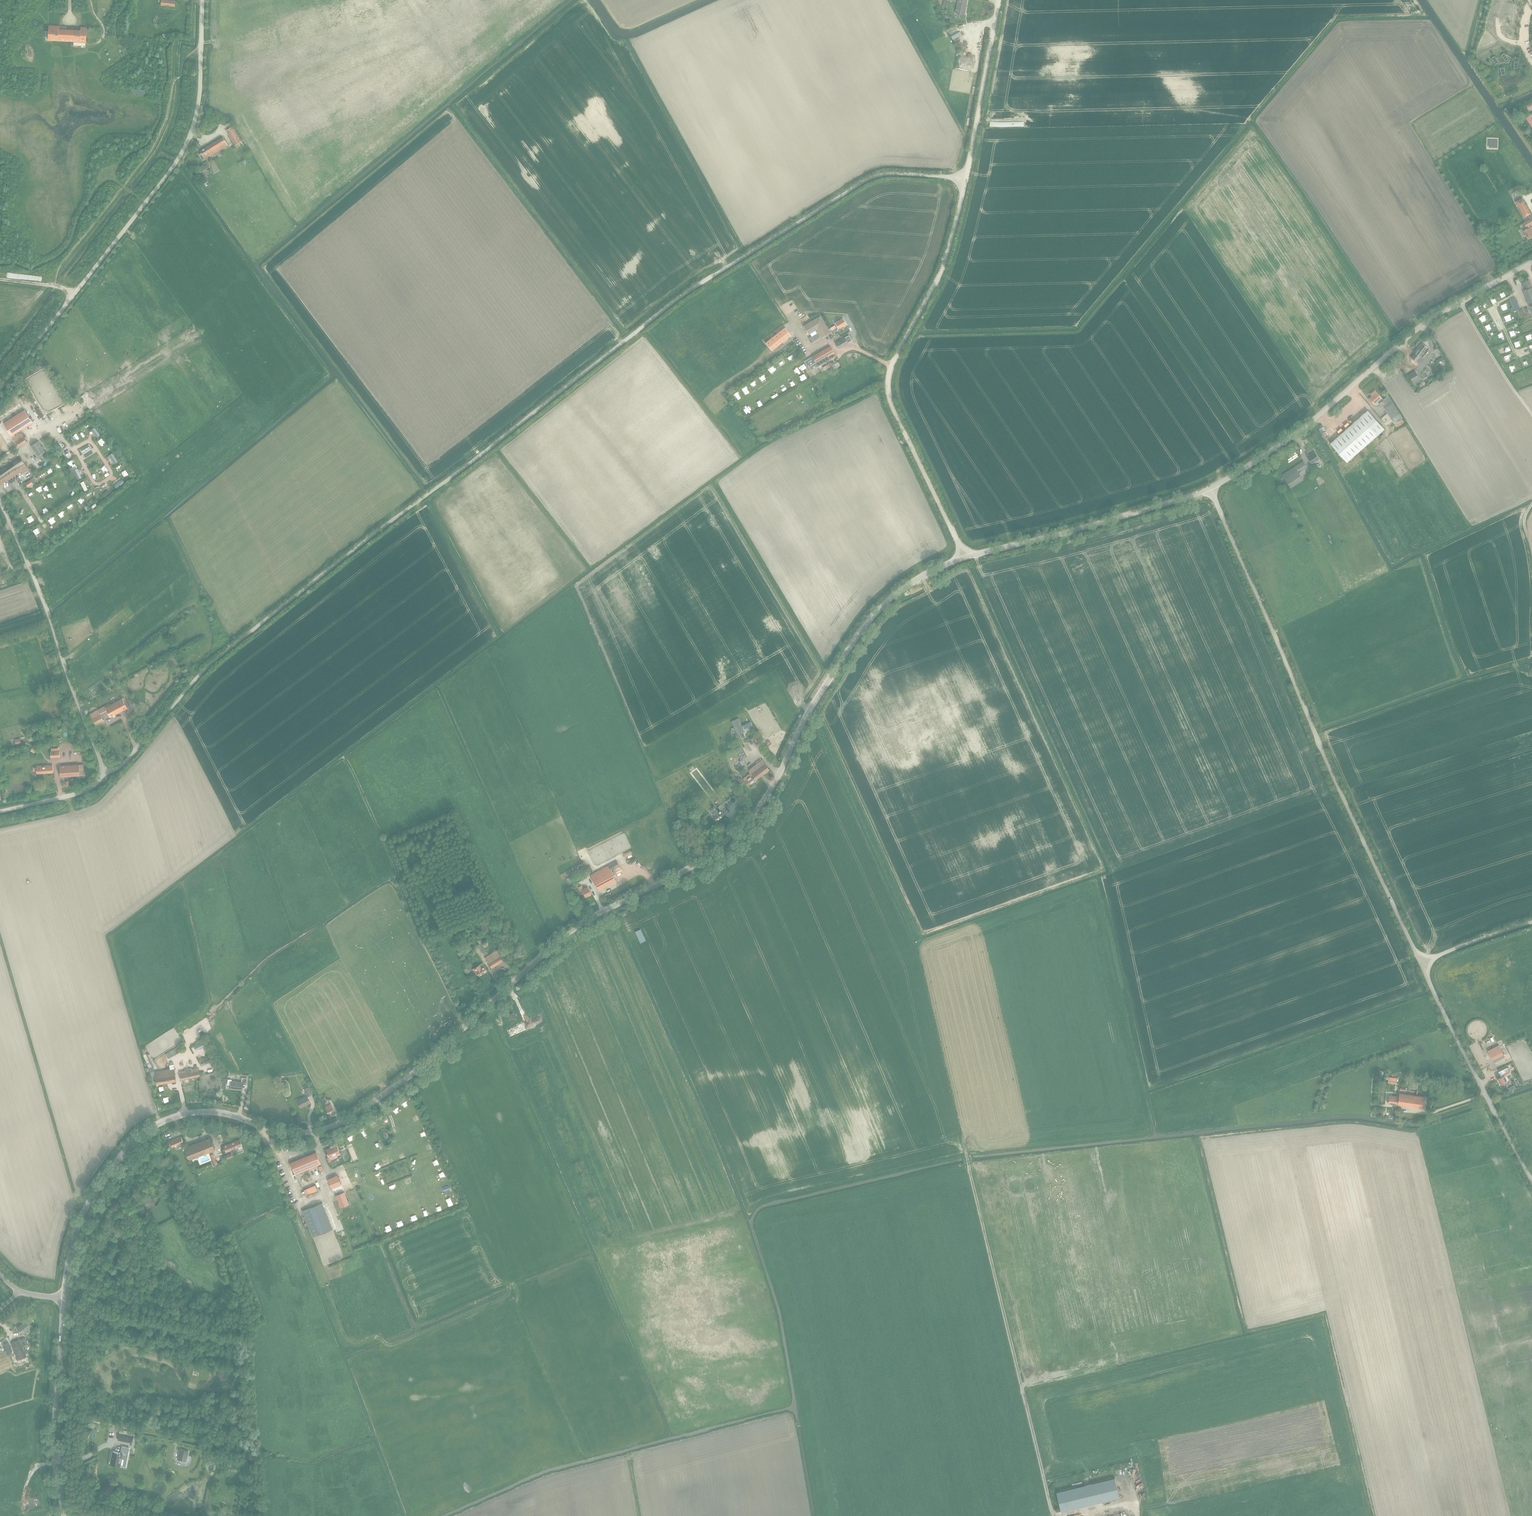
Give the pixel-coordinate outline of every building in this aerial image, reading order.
[(967,0),(958,0),(955,12),(964,14),(967,0)] [(81,30),(59,29),(59,26),(49,25),(49,32),(54,32),(53,39),(69,39),(69,41),(86,42),(86,41),(86,27),(81,27),(81,30)] [(960,31),(951,36),(953,39),(962,35),(960,31)] [(226,131),(235,145),(242,141),(233,127),(226,131)] [(211,155),(228,145),(223,137),(200,151),(204,158),(209,155),(208,153),(209,152),(211,155)] [(207,163),(198,168),(201,173),(209,167),(207,163)] [(1530,213),(1531,212),(1523,197),(1516,201),(1525,216),(1528,214),(1530,219),(1523,222),(1526,227),(1527,226),(1528,227),(1523,230),(1528,239),(1531,236),(1531,227),(1531,225),(1531,226),(1530,224),(1531,223),(1531,216),(1530,213)] [(1531,287),(1528,279),(1521,282),(1523,290),(1522,290),(1528,303),(1531,301),(1531,288),(1531,286),(1531,287)] [(1515,298),(1509,300),(1512,308),(1518,306),(1515,298)] [(820,315),(803,325),(808,334),(817,329),(822,337),(830,332),(825,324),(820,315)] [(843,320),(835,324),(838,329),(846,325),(843,320)] [(771,350),(791,334),(785,327),(765,342),(771,350)] [(816,333),(808,338),(811,342),(819,337),(816,333)] [(835,342),(838,347),(852,340),(849,335),(835,342)] [(1422,358),(1429,348),(1422,343),(1411,358),(1419,364),(1424,359),(1422,358)] [(836,355),(830,345),(812,356),(813,357),(805,362),(808,366),(814,363),(813,362),(815,361),(818,365),(836,355)] [(1408,374),(1414,384),(1420,380),(1414,370),(1408,374)] [(1387,396),(1385,397),(1383,399),(1376,392),(1369,398),(1374,404),(1377,401),(1379,403),(1380,402),(1383,405),(1382,406),(1393,423),(1401,417),(1387,396)] [(12,435),(32,421),(25,409),(4,422),(12,435)] [(1367,409),(1360,416),(1330,443),(1347,461),(1384,428),(1367,409)] [(12,437),(18,446),(26,441),(20,432),(12,437)] [(39,458),(46,454),(38,441),(31,446),(39,458)] [(1307,456),(1312,464),(1319,459),(1314,451),(1307,456)] [(27,467),(20,457),(0,470),(0,485),(27,467)] [(1303,461),(1282,474),(1290,487),(1303,479),(1298,471),(1306,465),(1303,461)] [(35,474),(39,479),(47,474),(43,468),(35,474)] [(110,717),(132,705),(127,695),(105,707),(110,717)] [(94,725),(105,719),(102,713),(100,714),(97,710),(89,714),(94,725)] [(737,735),(744,732),(738,717),(731,721),(737,735)] [(747,743),(751,750),(757,746),(755,742),(753,743),(752,740),(747,743)] [(740,759),(747,755),(742,746),(735,749),(740,759)] [(748,785),(769,769),(761,759),(748,769),(750,772),(742,778),(748,785)] [(61,777),(80,775),(79,764),(60,766),(61,777)] [(736,780),(726,785),(730,791),(739,787),(736,780)] [(716,820),(728,811),(723,805),(719,808),(721,809),(718,812),(713,806),(709,810),(714,815),(713,816),(716,820)] [(676,819),(679,827),(685,825),(682,817),(676,819)] [(611,870),(620,866),(617,861),(590,874),(598,889),(616,881),(611,870)] [(585,897),(591,894),(587,886),(583,888),(581,885),(578,887),(580,890),(581,889),(585,897)] [(483,932),(490,930),(486,919),(479,922),(483,932)] [(634,932),(639,943),(645,940),(640,929),(634,932)] [(491,967),(506,958),(500,947),(488,954),(484,947),(485,947),(481,941),(477,944),(491,967)] [(479,976),(487,970),(484,965),(481,967),(479,964),(474,967),(479,976)] [(196,1051),(205,1047),(202,1041),(194,1046),(196,1051)] [(1499,1044),(1488,1050),(1493,1061),(1504,1056),(1499,1044)] [(168,1058),(180,1051),(177,1046),(166,1053),(168,1058)] [(201,1065),(215,1059),(212,1053),(199,1060),(201,1065)] [(153,1084),(176,1080),(173,1063),(173,1064),(172,1061),(170,1062),(170,1064),(169,1064),(170,1068),(150,1072),(151,1081),(153,1081),(153,1084)] [(181,1079),(205,1074),(204,1070),(199,1071),(198,1067),(192,1068),(185,1069),(185,1070),(179,1071),(181,1079)] [(1509,1073),(1510,1073),(1508,1067),(1499,1072),(1501,1076),(1497,1078),(1500,1084),(1508,1081),(1506,1077),(1509,1075),(1509,1073)] [(247,1084),(247,1077),(242,1077),(241,1081),(231,1080),(231,1088),(242,1089),(243,1084),(247,1084)] [(1388,1103),(1407,1106),(1408,1094),(1399,1093),(1398,1096),(1389,1095),(1388,1103)] [(1423,1096),(1408,1094),(1407,1106),(1422,1108),(1423,1096)] [(300,1107),(310,1102),(307,1096),(297,1100),(300,1107)] [(329,1113),(335,1110),(331,1103),(325,1106),(329,1113)] [(175,1145),(177,1144),(183,1142),(181,1137),(170,1141),(172,1147),(175,1145)] [(189,1160),(215,1149),(210,1137),(184,1147),(189,1160)] [(224,1145),(227,1151),(243,1145),(240,1138),(224,1145)] [(323,1149),(326,1156),(338,1151),(337,1148),(335,1149),(333,1144),(323,1149)] [(316,1151),(290,1162),(295,1174),(321,1164),(316,1151)] [(332,1188),(341,1184),(337,1175),(328,1178),(332,1188)] [(316,1184),(304,1189),(307,1195),(318,1190),(316,1184)] [(336,1195),(341,1207),(349,1204),(344,1191),(336,1195)] [(139,1206),(152,1199),(150,1195),(137,1203),(138,1204),(135,1206),(140,1214),(143,1213),(139,1206)] [(302,1210),(312,1236),(332,1228),(322,1202),(302,1210)] [(111,1234),(117,1227),(111,1222),(107,1227),(109,1229),(107,1231),(111,1234)] [(23,1333),(32,1325),(26,1318),(17,1326),(23,1333)] [(18,1359),(27,1355),(22,1344),(27,1342),(25,1337),(11,1342),(18,1359)] [(8,1340),(3,1342),(6,1350),(11,1348),(8,1340)] [(132,1442),(133,1435),(119,1433),(118,1439),(132,1442)] [(113,1451),(110,1463),(120,1465),(121,1457),(127,1458),(129,1447),(122,1446),(121,1452),(113,1451)] [(180,1449),(177,1458),(186,1460),(188,1451),(180,1449)] [(1115,1477),(1056,1491),(1061,1511),(1120,1497),(1115,1477)]
